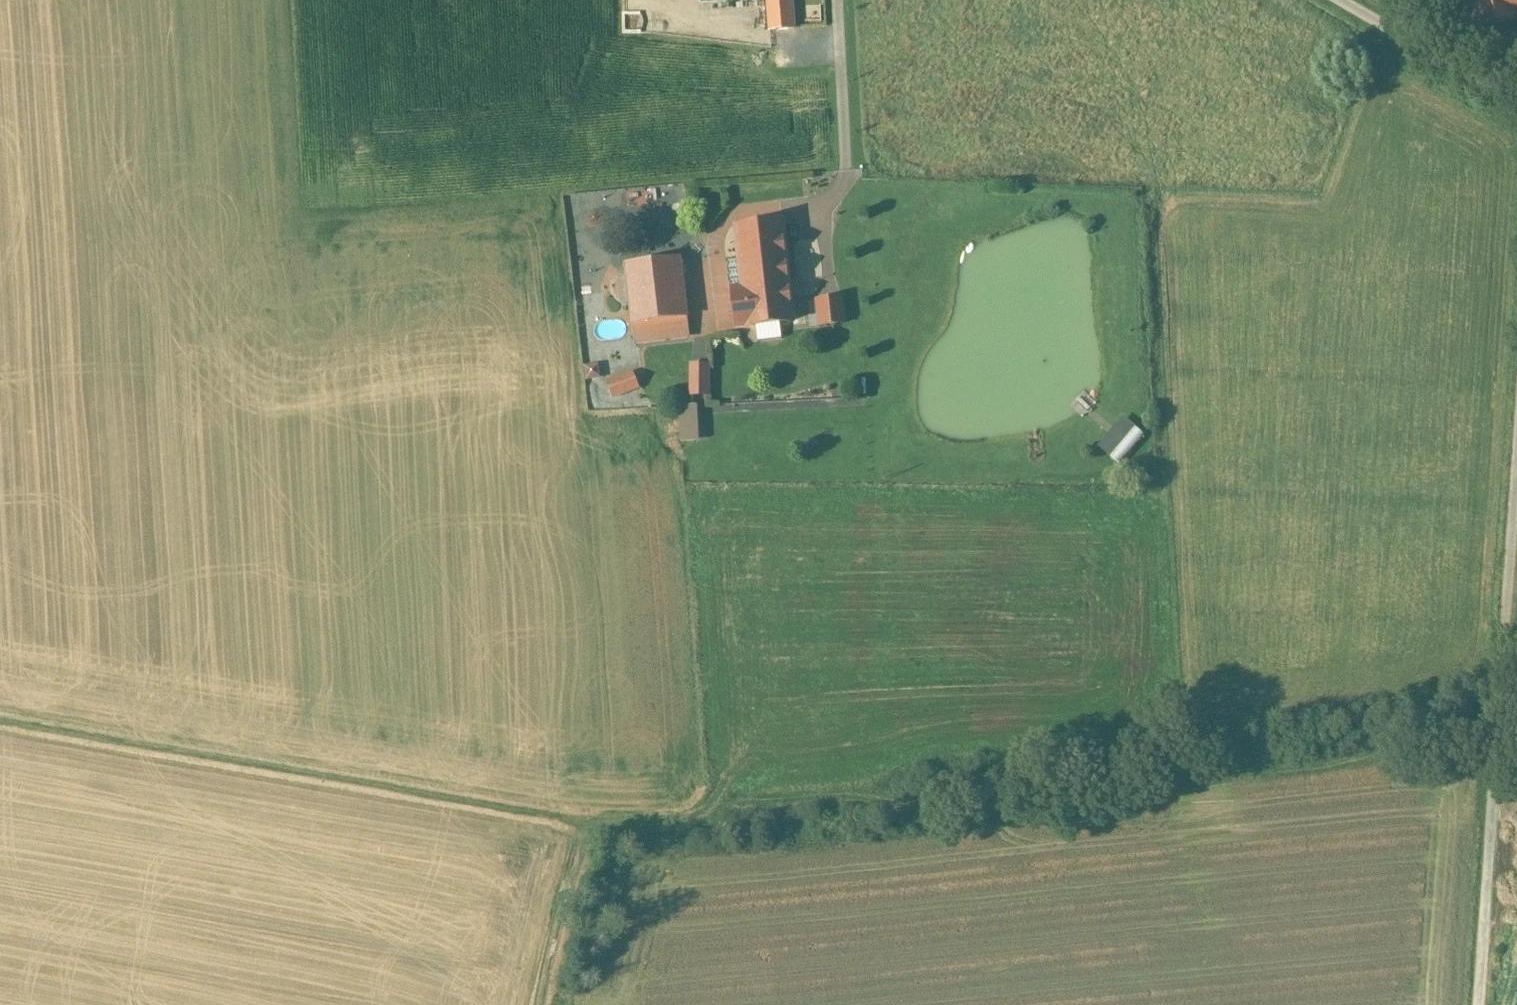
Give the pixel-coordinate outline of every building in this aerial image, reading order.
[(793,0),(768,0),(771,29),(795,28),(793,0)] [(1471,11),(1486,7),(1485,0),(1468,0),(1471,11)] [(1486,7),(1471,11),(1475,29),(1516,20),(1516,0),(1485,0),(1486,7)] [(736,226),(742,289),(748,325),(793,321),(783,221),(736,226)] [(631,305),(633,322),(686,317),(679,259),(628,264),(626,271),(623,271),(620,274),(624,303),(626,305),(631,305)] [(737,326),(748,325),(742,289),(733,290),(737,326)] [(851,320),(849,292),(820,294),(822,322),(851,320)] [(688,336),(686,317),(633,322),(635,343),(688,336)] [(710,396),(710,367),(692,367),(692,396),(710,396)] [(640,391),(634,373),(607,383),(613,401),(640,391)] [(699,446),(698,409),(678,410),(680,446),(699,446)] [(1123,461),(1149,432),(1128,413),(1102,443),(1123,461)]
